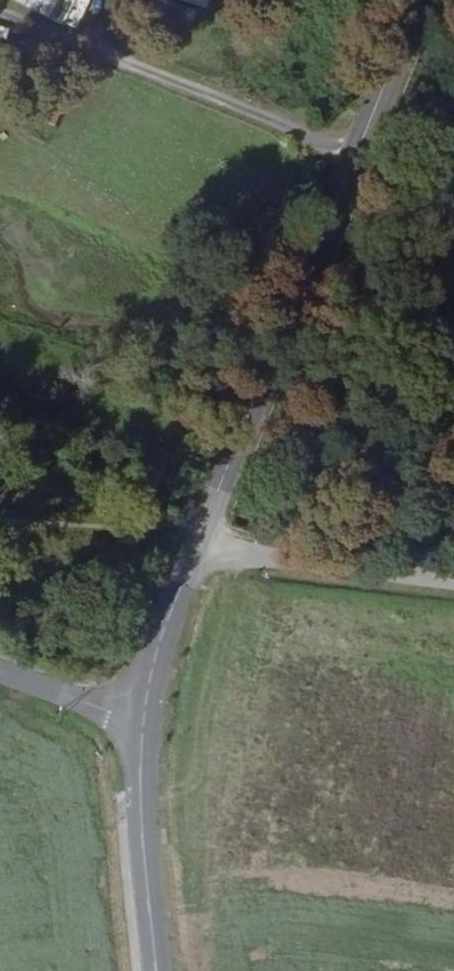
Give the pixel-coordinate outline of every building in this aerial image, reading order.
[(69,0),(10,0),(59,23),(69,0)]
